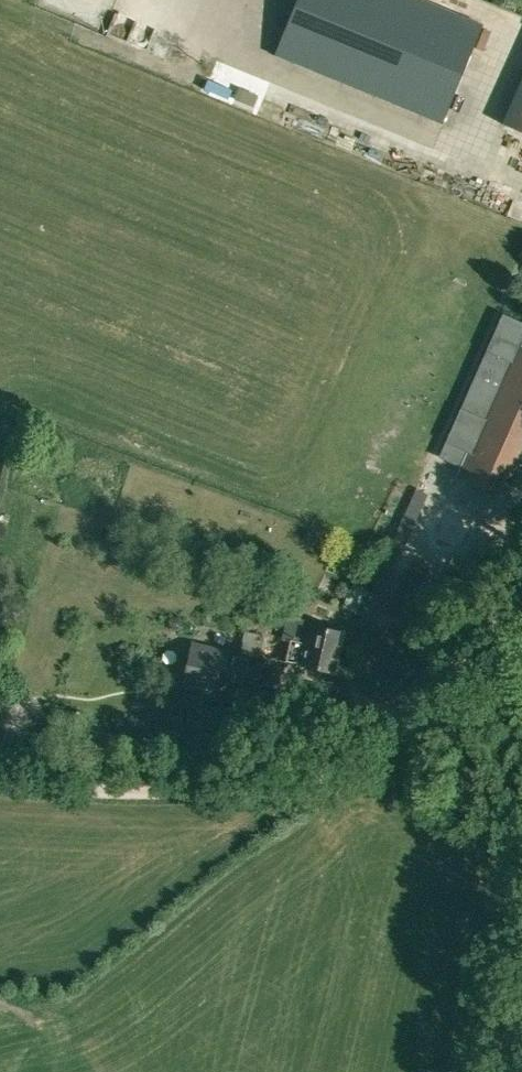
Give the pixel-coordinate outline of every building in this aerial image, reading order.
[(275,55),(444,124),(484,25),(423,0),(298,0),(275,55)] [(179,50),(186,35),(172,28),(165,43),(179,50)] [(441,455),(463,465),(458,476),(497,493),(501,482),(505,474),(509,476),(521,447),(521,446),(518,444),(521,435),(521,323),(503,315),(441,455)] [(360,615),(372,620),(428,495),(417,489),(360,615)] [(184,623),(179,613),(169,618),(173,628),(184,623)] [(342,632),(313,625),(313,623),(293,618),(288,640),(292,641),(287,661),(333,672),(342,632)] [(214,682),(237,687),(235,699),(257,703),(259,692),(265,659),(223,648),(193,641),(182,684),(212,691),(214,682)]
